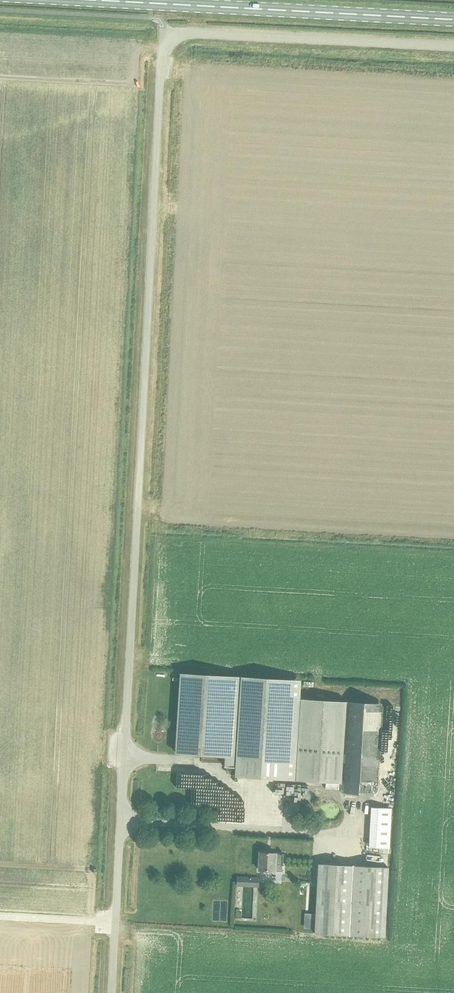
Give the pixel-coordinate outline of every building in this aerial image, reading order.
[(238,777),(245,678),(181,674),(177,754),(225,756),(225,767),(236,768),(235,777),(238,777)] [(245,678),(238,777),(343,783),(343,792),(375,793),(380,705),(348,703),(292,700),(293,681),(245,678)] [(179,771),(178,784),(192,784),(193,772),(179,771)] [(371,807),(369,848),(389,849),(391,809),(371,807)] [(275,871),(282,871),(283,854),(260,853),(259,870),(275,871)] [(388,867),(318,863),(315,933),(385,937),(388,867)] [(241,882),(264,883),(264,876),(241,875),(241,882)]
